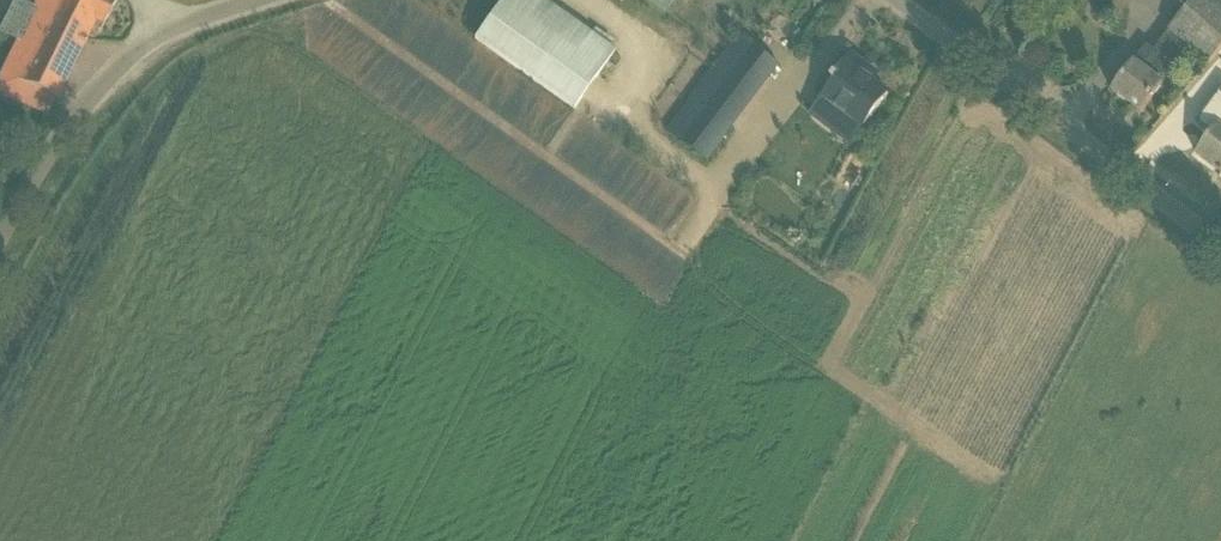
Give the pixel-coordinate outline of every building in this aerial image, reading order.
[(59,100),(97,31),(100,32),(118,1),(116,0),(39,0),(2,73),(59,100)] [(1168,31),(1168,32),(1154,51),(1147,46),(1135,62),(1135,63),(1113,92),(1141,114),(1163,85),(1162,84),(1188,49),(1207,66),(1220,51),(1220,0),(1195,0),(1168,31)] [(503,2),(475,41),(573,111),(615,52),(590,34),(576,54),(503,2)] [(724,58),(762,87),(778,66),(740,37),(724,58)] [(865,127),(889,95),(864,77),(869,70),(851,56),(832,82),(835,84),(825,97),(835,104),(834,107),(851,119),(852,117),(865,127)] [(1197,155),(1220,173),(1220,123),(1197,155)]
